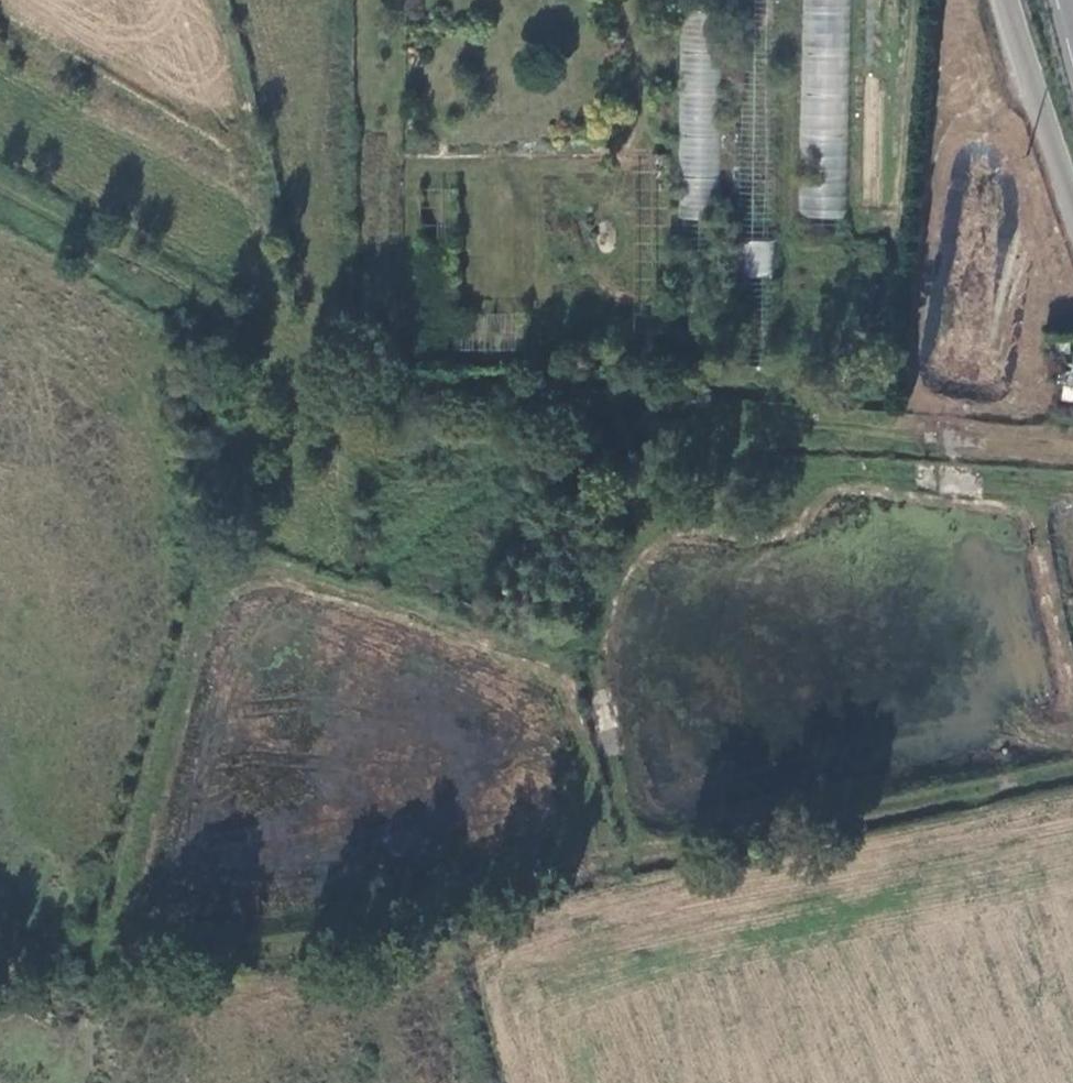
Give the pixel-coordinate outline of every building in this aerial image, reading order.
[(801,184),(800,184),(799,217),(844,219),(849,0),(806,0),(801,184)] [(719,16),(683,13),(677,110),(704,111),(700,173),(710,173),(719,16)] [(771,277),(772,242),(746,241),(745,276),(771,277)]
